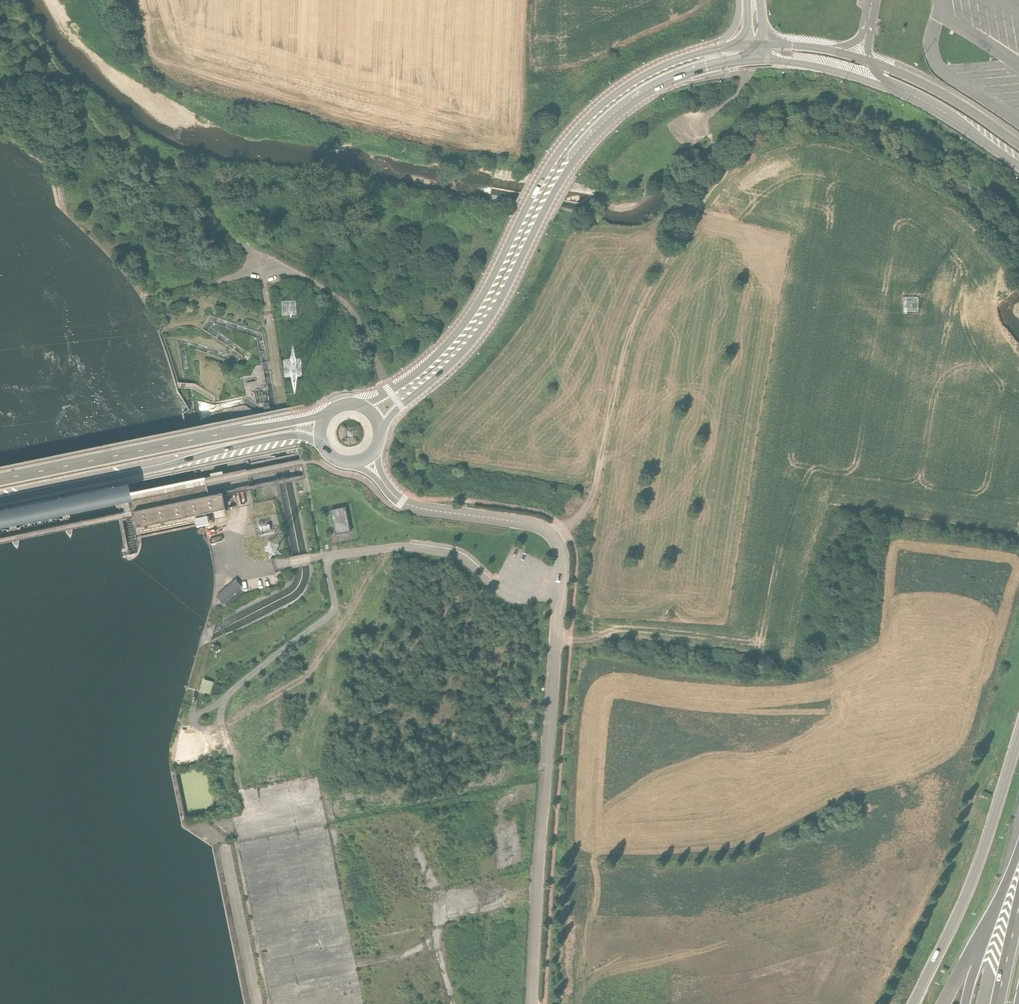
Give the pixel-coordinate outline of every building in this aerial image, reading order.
[(136,500),(132,500),(134,510),(135,516),(135,517),(136,521),(225,504),(221,483),(136,500)] [(131,499),(128,484),(0,510),(0,526),(131,499)] [(345,503),(329,506),(334,534),(350,531),(345,503)] [(219,599),(225,607),(244,589),(238,582),(219,599)] [(203,692),(211,695),(215,684),(206,681),(203,692)]
